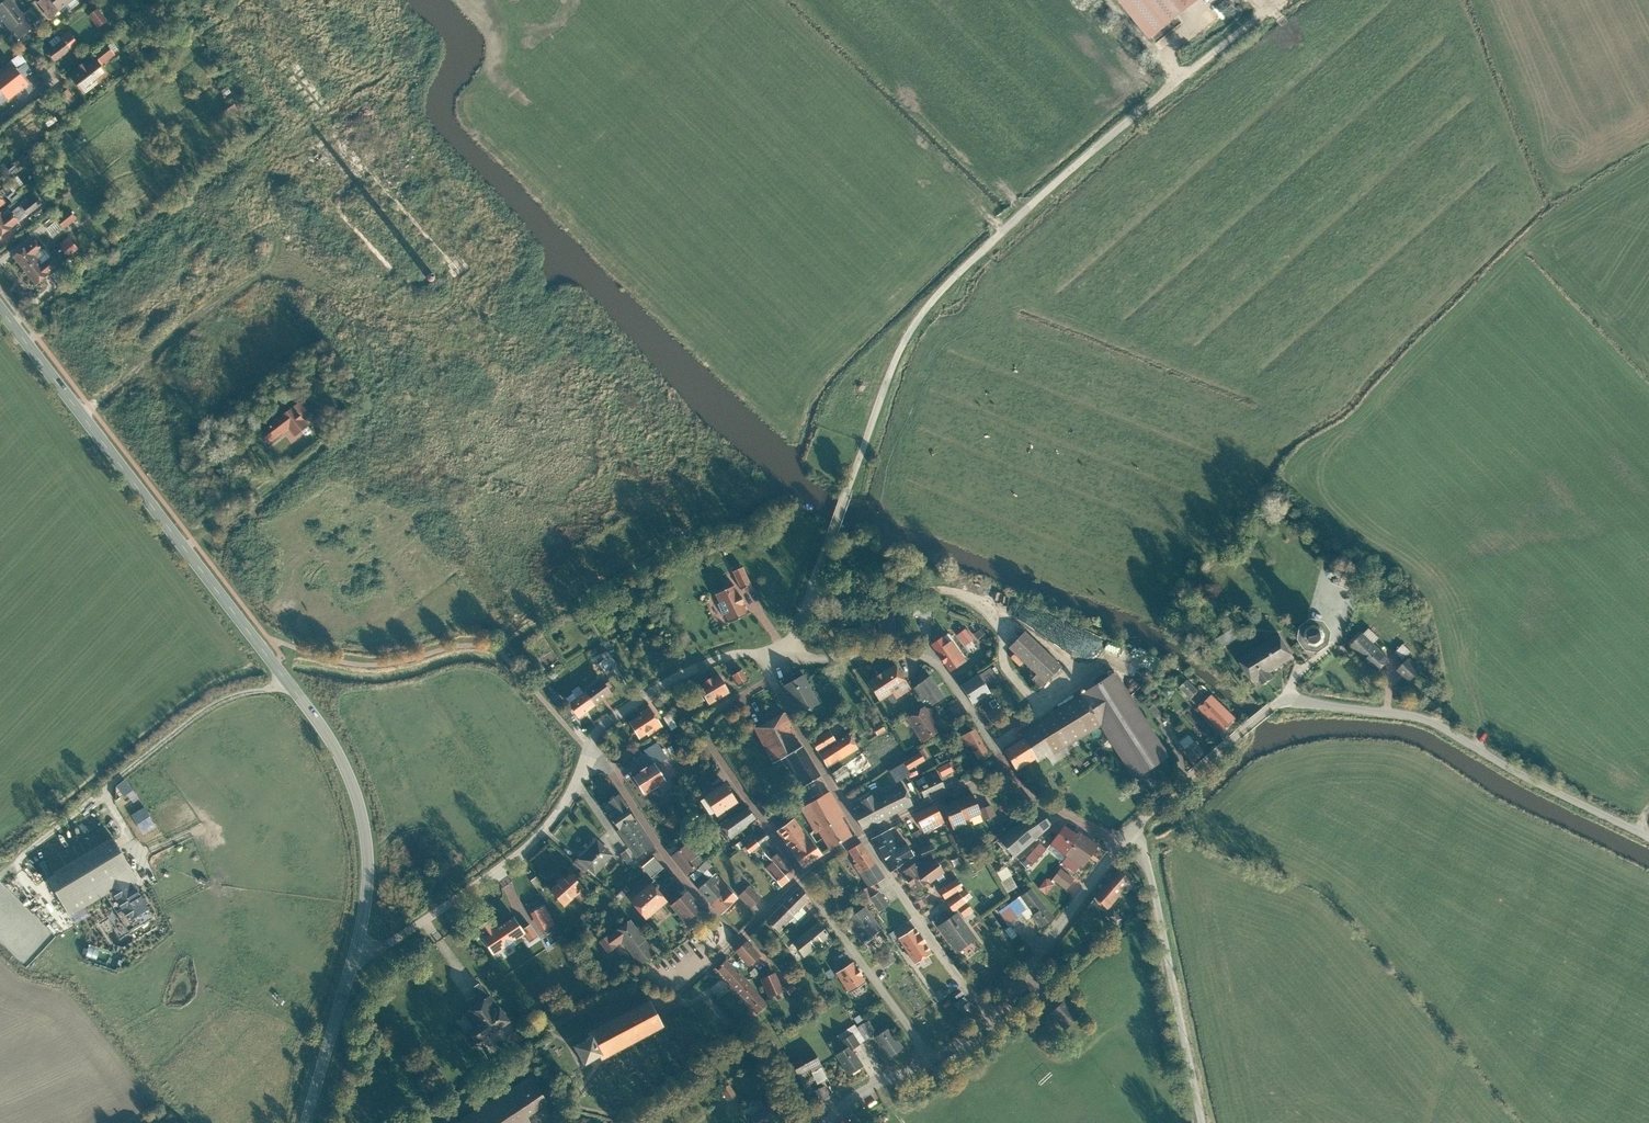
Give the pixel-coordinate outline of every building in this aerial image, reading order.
[(10,0),(9,0),(0,7),(0,22),(15,43),(33,30),(10,0)] [(34,2),(48,21),(57,14),(46,0),(37,0),(34,2)] [(79,0),(46,0),(57,14),(66,7),(71,14),(83,5),(79,0)] [(1162,28),(1198,0),(1141,0),(1162,28)] [(106,21),(96,10),(89,16),(98,28),(106,21)] [(65,30),(62,26),(54,32),(58,36),(65,30)] [(49,51),(55,61),(79,45),(71,32),(50,45),(53,49),(49,51)] [(114,58),(107,49),(96,58),(102,67),(114,58)] [(0,97),(9,91),(14,99),(38,83),(32,74),(36,71),(28,58),(0,76),(0,97)] [(66,81),(79,98),(107,76),(95,60),(87,66),(84,62),(74,69),(77,73),(66,81)] [(73,98),(66,91),(61,95),(67,103),(73,98)] [(41,206),(35,198),(19,211),(25,218),(41,206)] [(76,220),(67,210),(49,226),(58,236),(76,220)] [(20,221),(11,212),(4,218),(0,214),(0,239),(20,221)] [(78,250),(68,238),(59,246),(69,258),(78,250)] [(33,239),(10,256),(21,272),(34,261),(31,257),(41,250),(33,239)] [(21,272),(32,285),(55,267),(49,260),(39,267),(34,261),(21,272)] [(306,411),(297,400),(255,436),(264,447),(286,429),(294,438),(299,435),(303,439),(313,431),(300,416),(306,411)] [(748,585),(741,567),(731,571),(739,589),(748,585)] [(745,613),(732,584),(712,593),(725,623),(745,613)] [(935,618),(935,607),(914,606),(914,617),(935,618)] [(1294,624),(1290,638),(1298,650),(1310,651),(1322,643),(1325,630),(1317,618),(1303,617),(1294,624)] [(1243,623),(1207,645),(1213,655),(1249,633),(1243,623)] [(974,640),(966,630),(958,636),(966,646),(974,640)] [(1063,665),(1024,630),(1007,648),(1035,674),(1032,677),(1043,687),(1063,665)] [(1374,673),(1388,660),(1362,633),(1347,646),(1374,673)] [(1291,657),(1276,636),(1234,662),(1246,683),(1254,678),(1256,682),(1261,683),(1269,677),(1266,673),(1291,657)] [(945,640),(943,637),(932,644),(941,657),(954,647),(949,638),(945,640)] [(1411,652),(1403,644),(1395,651),(1403,660),(1411,652)] [(950,668),(963,659),(954,647),(941,657),(950,668)] [(614,664),(608,656),(596,663),(602,672),(614,664)] [(1420,672),(1409,661),(1397,672),(1408,683),(1420,672)] [(894,664),(866,683),(878,701),(890,692),(897,703),(913,691),(894,664)] [(1002,686),(991,669),(979,677),(990,694),(1002,686)] [(745,679),(741,671),(732,675),(736,683),(745,679)] [(1168,759),(1114,672),(1016,733),(1020,739),(1033,759),(1038,767),(1098,729),(1131,782),(1168,759)] [(979,677),(977,674),(960,684),(973,706),(990,694),(979,677)] [(731,692),(722,675),(697,689),(706,706),(731,692)] [(803,675),(782,685),(796,715),(818,705),(803,675)] [(945,700),(932,678),(915,688),(923,702),(929,698),(934,706),(945,700)] [(604,683),(601,679),(583,691),(594,705),(614,691),(607,681),(604,683)] [(1195,691),(1185,680),(1177,687),(1187,698),(1195,691)] [(594,705),(583,691),(567,702),(580,718),(594,705)] [(1212,697),(1198,710),(1219,732),(1233,719),(1212,697)] [(1163,714),(1155,702),(1147,707),(1155,720),(1163,714)] [(665,730),(652,708),(629,722),(640,741),(649,736),(650,739),(665,730)] [(921,708),(905,720),(922,744),(938,731),(930,718),(934,717),(935,709),(921,708)] [(818,777),(783,713),(752,728),(771,766),(784,762),(800,787),(818,777)] [(679,728),(671,715),(666,718),(673,731),(679,728)] [(835,742),(827,730),(811,742),(818,753),(835,742)] [(986,753),(974,732),(960,740),(972,761),(986,753)] [(827,765),(855,747),(847,734),(835,742),(818,753),(827,765)] [(1020,739),(1001,752),(1015,772),(1033,759),(1020,739)] [(1202,752),(1194,742),(1183,751),(1191,761),(1202,752)] [(851,781),(872,766),(861,750),(829,772),(836,782),(847,775),(851,781)] [(907,770),(922,760),(918,753),(903,763),(907,770)] [(903,763),(887,772),(894,784),(909,774),(907,770),(903,763)] [(951,773),(947,765),(937,770),(942,778),(951,773)] [(935,772),(915,783),(923,799),(943,788),(935,772)] [(125,796),(134,790),(126,780),(118,786),(125,796)] [(724,782),(704,795),(709,806),(730,794),(724,782)] [(911,806),(902,784),(871,797),(870,795),(857,801),(859,807),(851,810),(859,829),(911,806)] [(971,792),(942,805),(952,827),(981,815),(971,792)] [(632,820),(616,794),(604,801),(613,814),(609,817),(617,830),(632,820)] [(716,818),(737,804),(731,794),(721,802),(709,808),(716,818)] [(830,794),(800,809),(813,835),(819,832),(827,848),(849,838),(840,819),(842,818),(830,794)] [(996,817),(993,806),(980,810),(981,815),(983,821),(996,817)] [(999,837),(1013,854),(1050,824),(1036,806),(999,837)] [(755,819),(747,807),(714,829),(726,847),(749,832),(744,826),(755,819)] [(930,807),(911,817),(920,835),(939,825),(930,807)] [(818,856),(792,819),(775,831),(801,868),(818,856)] [(632,820),(617,830),(635,858),(651,848),(632,820)] [(787,884),(799,876),(781,849),(777,852),(758,825),(749,832),(772,864),(787,884)] [(1062,826),(1049,843),(1064,856),(1081,834),(1076,830),(1073,834),(1062,826)] [(897,850),(888,831),(872,839),(887,870),(914,857),(908,845),(897,850)] [(1098,847),(1081,834),(1064,856),(1082,868),(1098,847)] [(611,856),(595,840),(577,858),(588,870),(593,875),(611,856)] [(700,852),(690,840),(673,855),(688,873),(699,864),(693,857),(700,852)] [(135,880),(113,842),(48,880),(68,916),(108,893),(117,909),(112,912),(120,926),(147,911),(130,882),(135,880)] [(1040,842),(1022,860),(1029,866),(1047,848),(1040,842)] [(881,878),(859,843),(846,851),(860,874),(856,876),(864,888),(881,878)] [(936,854),(932,843),(919,847),(923,858),(936,854)] [(633,862),(625,851),(620,854),(627,866),(633,862)] [(577,858),(571,863),(582,875),(588,870),(577,858)] [(662,869),(652,858),(639,869),(649,881),(662,869)] [(915,863),(898,875),(912,895),(942,872),(933,859),(919,869),(915,863)] [(712,866),(708,862),(700,869),(707,877),(710,874),(707,871),(712,866)] [(787,884),(772,864),(764,872),(779,889),(787,884)] [(1060,867),(1051,878),(1065,889),(1074,878),(1060,867)] [(586,889),(571,870),(550,887),(565,906),(586,889)] [(1129,884),(1114,873),(1093,900),(1108,911),(1129,884)] [(735,899),(710,874),(707,877),(698,887),(720,912),(735,899)] [(1011,875),(1001,881),(1007,892),(1017,887),(1011,875)] [(545,887),(538,877),(532,881),(539,892),(545,887)] [(959,891),(953,881),(937,891),(943,901),(959,891)] [(642,920),(663,903),(648,885),(627,902),(642,920)] [(1053,917),(1031,887),(1021,894),(1034,912),(1030,914),(1039,927),(1053,917)] [(759,900),(748,888),(739,896),(750,908),(759,900)] [(818,906),(801,890),(783,909),(792,919),(799,925),(818,906)] [(887,906),(878,890),(868,896),(877,911),(887,906)] [(699,909),(684,891),(668,904),(684,922),(699,909)] [(970,910),(959,894),(947,902),(952,909),(955,907),(962,916),(970,910)] [(876,929),(862,908),(844,920),(857,941),(876,929)] [(792,919),(783,909),(768,923),(778,934),(792,919)] [(972,936),(955,911),(935,925),(952,950),(972,936)] [(1116,924),(1121,918),(1114,912),(1109,918),(1116,924)] [(491,918),(476,928),(494,956),(526,934),(514,916),(497,927),(491,918)] [(655,955),(629,920),(598,942),(607,955),(621,945),(637,968),(655,955)] [(919,933),(912,922),(893,935),(901,946),(919,933)] [(827,939),(817,924),(792,942),(803,957),(827,939)] [(926,945),(919,933),(901,946),(909,957),(926,945)] [(757,955),(745,942),(735,952),(748,964),(757,955)] [(890,950),(877,958),(883,967),(895,959),(890,950)] [(739,974),(726,960),(717,969),(729,983),(739,974)] [(834,969),(844,990),(863,981),(854,960),(834,969)] [(755,1012),(765,1004),(739,974),(729,983),(755,1012)] [(781,992),(774,975),(760,981),(767,998),(781,992)] [(709,987),(717,998),(729,990),(721,979),(709,987)] [(503,1023),(478,983),(468,989),(472,995),(465,1000),(469,1007),(463,1011),(470,1023),(460,1029),(469,1044),(503,1023)] [(785,987),(788,993),(794,989),(791,983),(785,987)] [(975,1013),(963,995),(951,1003),(957,1012),(962,1009),(968,1018),(975,1013)] [(651,999),(591,1032),(593,1036),(578,1044),(587,1062),(602,1054),(604,1059),(665,1026),(651,999)] [(1078,1017),(1064,1001),(1050,1013),(1065,1030),(1078,1017)] [(900,1050),(887,1028),(872,1037),(884,1059),(900,1050)] [(850,1049),(858,1045),(851,1033),(839,1039),(846,1051),(850,1049)] [(839,1039),(826,1046),(845,1077),(861,1068),(850,1049),(846,1051),(839,1039)] [(823,1070),(815,1051),(791,1063),(797,1076),(808,1070),(811,1076),(823,1070)] [(526,1074),(457,1119),(454,1115),(442,1122),(526,1122),(523,1119),(546,1104),(526,1074)] [(736,1097),(730,1086),(721,1091),(727,1102),(736,1097)] [(831,1099),(826,1088),(820,1090),(824,1102),(831,1099)] [(749,1120),(751,1122),(771,1122),(777,1118),(761,1097),(755,1101),(762,1110),(749,1120)]
